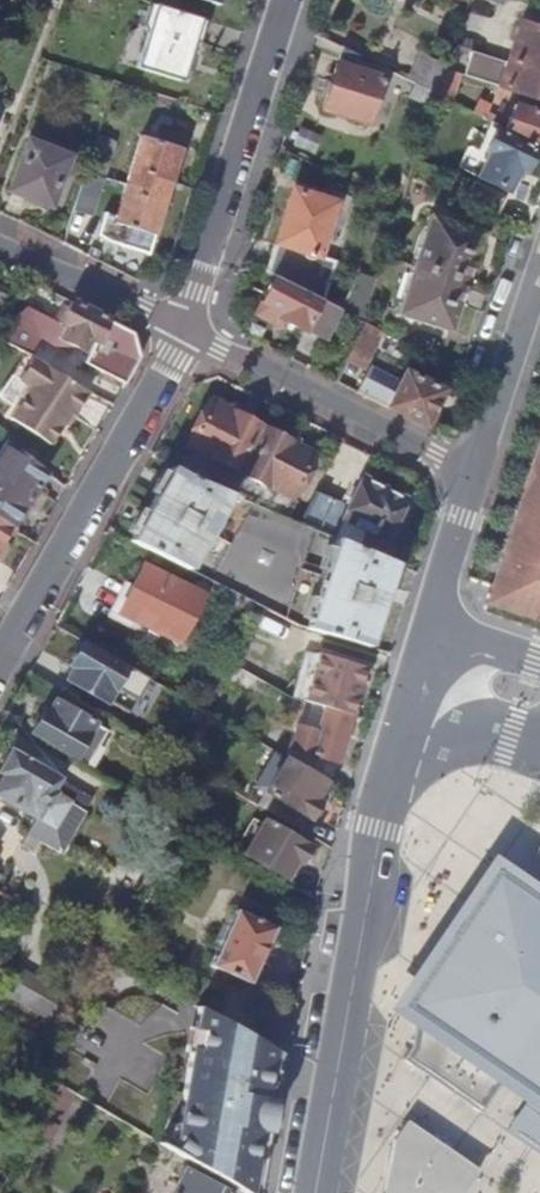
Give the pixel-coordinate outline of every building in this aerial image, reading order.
[(132,71),(177,85),(189,46),(195,48),(202,25),(162,12),(160,11),(159,14),(146,10),(140,30),(143,36),(132,71)] [(539,100),(539,39),(531,36),(521,66),(471,51),(464,77),(539,100)] [(386,70),(342,48),(322,112),(367,128),(386,70)] [(405,80),(434,95),(445,70),(420,53),(405,80)] [(462,75),(445,70),(434,95),(452,103),(462,75)] [(539,144),(539,114),(514,103),(504,127),(539,144)] [(320,139),(299,130),(293,144),(314,153),(320,139)] [(483,174),(507,187),(518,165),(528,170),(537,151),(502,133),(483,174)] [(113,144),(96,138),(69,219),(87,225),(113,144)] [(179,150),(139,138),(110,225),(99,222),(93,242),(144,258),(179,150)] [(47,210),(67,161),(26,145),(8,196),(47,210)] [(436,169),(414,162),(410,177),(430,186),(436,169)] [(471,201),(495,212),(503,195),(479,184),(471,201)] [(311,297),(321,302),(335,262),(320,257),(335,209),(293,196),(278,243),(269,276),(276,279),(311,297)] [(412,264),(463,286),(479,237),(427,219),(412,264)] [(463,286),(412,264),(395,317),(446,335),(463,286)] [(376,280),(358,274),(344,313),(363,320),(376,280)] [(311,297),(276,279),(256,319),(276,329),(279,324),(305,337),(308,331),(324,340),(339,312),(321,302),(311,297)] [(11,302),(0,298),(0,311),(11,302)] [(71,304),(59,326),(64,329),(58,341),(73,348),(81,352),(86,341),(92,344),(82,364),(124,384),(139,357),(132,337),(71,304)] [(58,341),(64,329),(59,326),(26,309),(0,330),(0,343),(30,359),(43,345),(59,353),(60,349),(70,353),(73,348),(58,341)] [(382,334),(364,325),(345,363),(362,371),(382,334)] [(71,417),(86,393),(71,385),(59,377),(30,359),(16,381),(28,389),(8,420),(25,431),(47,446),(67,415),(71,417)] [(369,367),(356,393),(429,429),(448,392),(404,371),(399,381),(369,367)] [(234,470),(256,427),(208,403),(186,448),(234,470)] [(289,497),(310,453),(264,430),(242,475),(289,497)] [(43,471),(4,442),(0,448),(0,523),(10,529),(43,471)] [(493,585),(485,609),(487,610),(539,628),(539,443),(493,585)] [(185,477),(170,469),(128,543),(181,569),(229,496),(226,495),(186,478),(185,477)] [(384,540),(404,500),(361,478),(341,518),(384,540)] [(338,513),(312,500),(299,525),(326,537),(338,513)] [(10,529),(0,523),(0,546),(10,529)] [(339,542),(309,630),(366,648),(394,565),(339,542)] [(174,643),(198,596),(141,567),(117,613),(174,643)] [(105,704),(124,670),(81,646),(70,667),(73,669),(66,682),(105,704)] [(301,700),(324,707),(348,715),(362,669),(314,654),(300,700),(301,700)] [(92,727),(97,716),(93,714),(27,674),(19,689),(50,707),(46,715),(42,713),(30,734),(74,758),(84,741),(96,748),(104,734),(92,727)] [(301,700),(283,756),(328,782),(348,715),(324,707),(301,700)] [(84,768),(96,748),(84,741),(74,758),(72,762),(84,768)] [(56,779),(9,753),(0,768),(0,776),(3,777),(0,782),(0,800),(34,819),(19,846),(32,853),(38,842),(60,854),(84,811),(49,792),(56,779)] [(282,759),(255,805),(300,831),(318,802),(313,799),(323,783),(282,759)] [(84,811),(90,799),(56,779),(49,792),(84,811)] [(263,817),(241,854),(282,878),(293,858),(299,861),(308,844),(263,817)] [(531,854),(539,860),(539,840),(531,854)] [(483,860),(464,887),(420,951),(412,961),(405,1002),(495,1064),(539,1001),(539,901),(483,860)] [(247,982),(272,928),(235,911),(210,965),(247,982)] [(17,975),(4,999),(50,1025),(64,1002),(17,975)] [(495,1064),(534,1091),(539,1095),(539,1001),(495,1064)] [(495,1064),(405,1002),(399,1038),(392,1050),(468,1102),(495,1064)] [(261,1089),(262,1087),(273,1061),(276,1055),(194,1008),(193,1015),(182,1077),(184,1079),(203,1089),(241,1111),(260,1122),(265,1094),(261,1089)] [(203,1089),(184,1079),(175,1135),(167,1149),(244,1192),(248,1192),(252,1167),(249,1164),(252,1142),(257,1139),(260,1122),(241,1111),(203,1089)] [(58,1085),(40,1117),(56,1126),(74,1094),(58,1085)] [(534,1091),(518,1113),(508,1128),(539,1151),(539,1095),(534,1091)] [(56,1126),(40,1117),(30,1138),(45,1146),(56,1126)] [(474,1171),(395,1117),(383,1134),(371,1192),(459,1192),(474,1171)] [(171,1192),(221,1192),(182,1172),(171,1192)]
